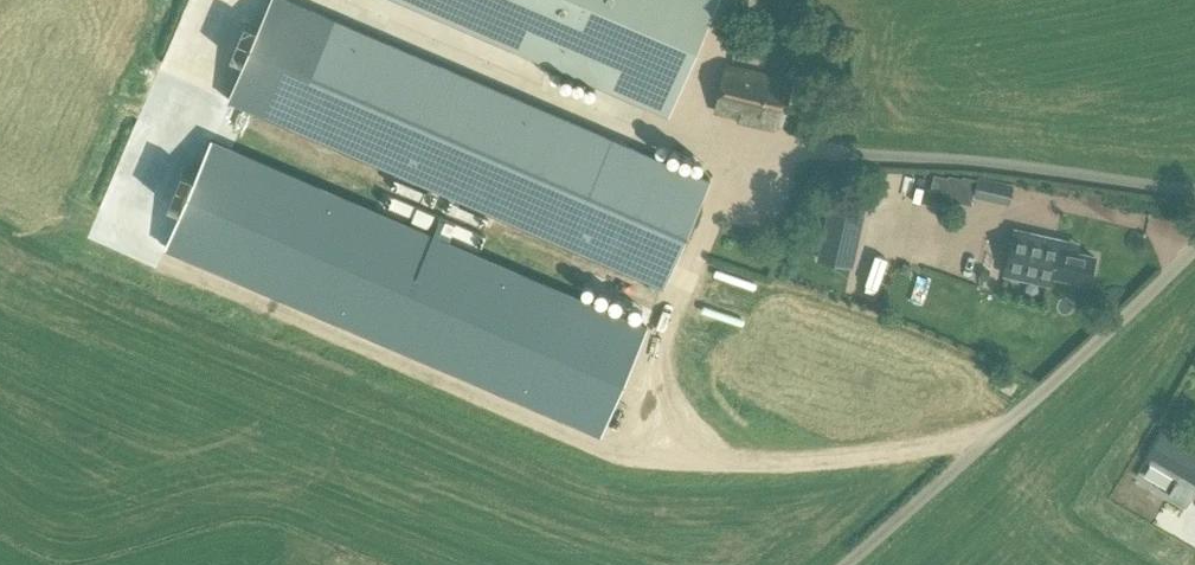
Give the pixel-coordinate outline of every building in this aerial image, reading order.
[(231,95),(669,285),(713,184),(289,0),(272,0),(231,95)] [(669,119),(719,0),(386,0),(669,119)] [(728,65),(716,112),(737,117),(739,122),(773,130),(777,127),(780,128),(792,81),(728,65)] [(343,195),(212,139),(196,175),(183,170),(168,204),(182,209),(166,246),(297,303),(601,434),(647,326),(626,317),(343,195)] [(973,197),(978,177),(963,174),(963,176),(949,172),(948,175),(934,171),(929,197),(941,200),(942,197),(957,200),(957,198),(972,201),(973,197)] [(978,177),(973,197),(1010,206),(1015,184),(979,175),(978,177)] [(1090,284),(1097,253),(1070,247),(1072,239),(1026,229),(1024,236),(1013,234),(1006,266),(1090,284)] [(1163,432),(1147,458),(1180,477),(1170,494),(1187,503),(1194,489),(1194,451),(1163,432)]
